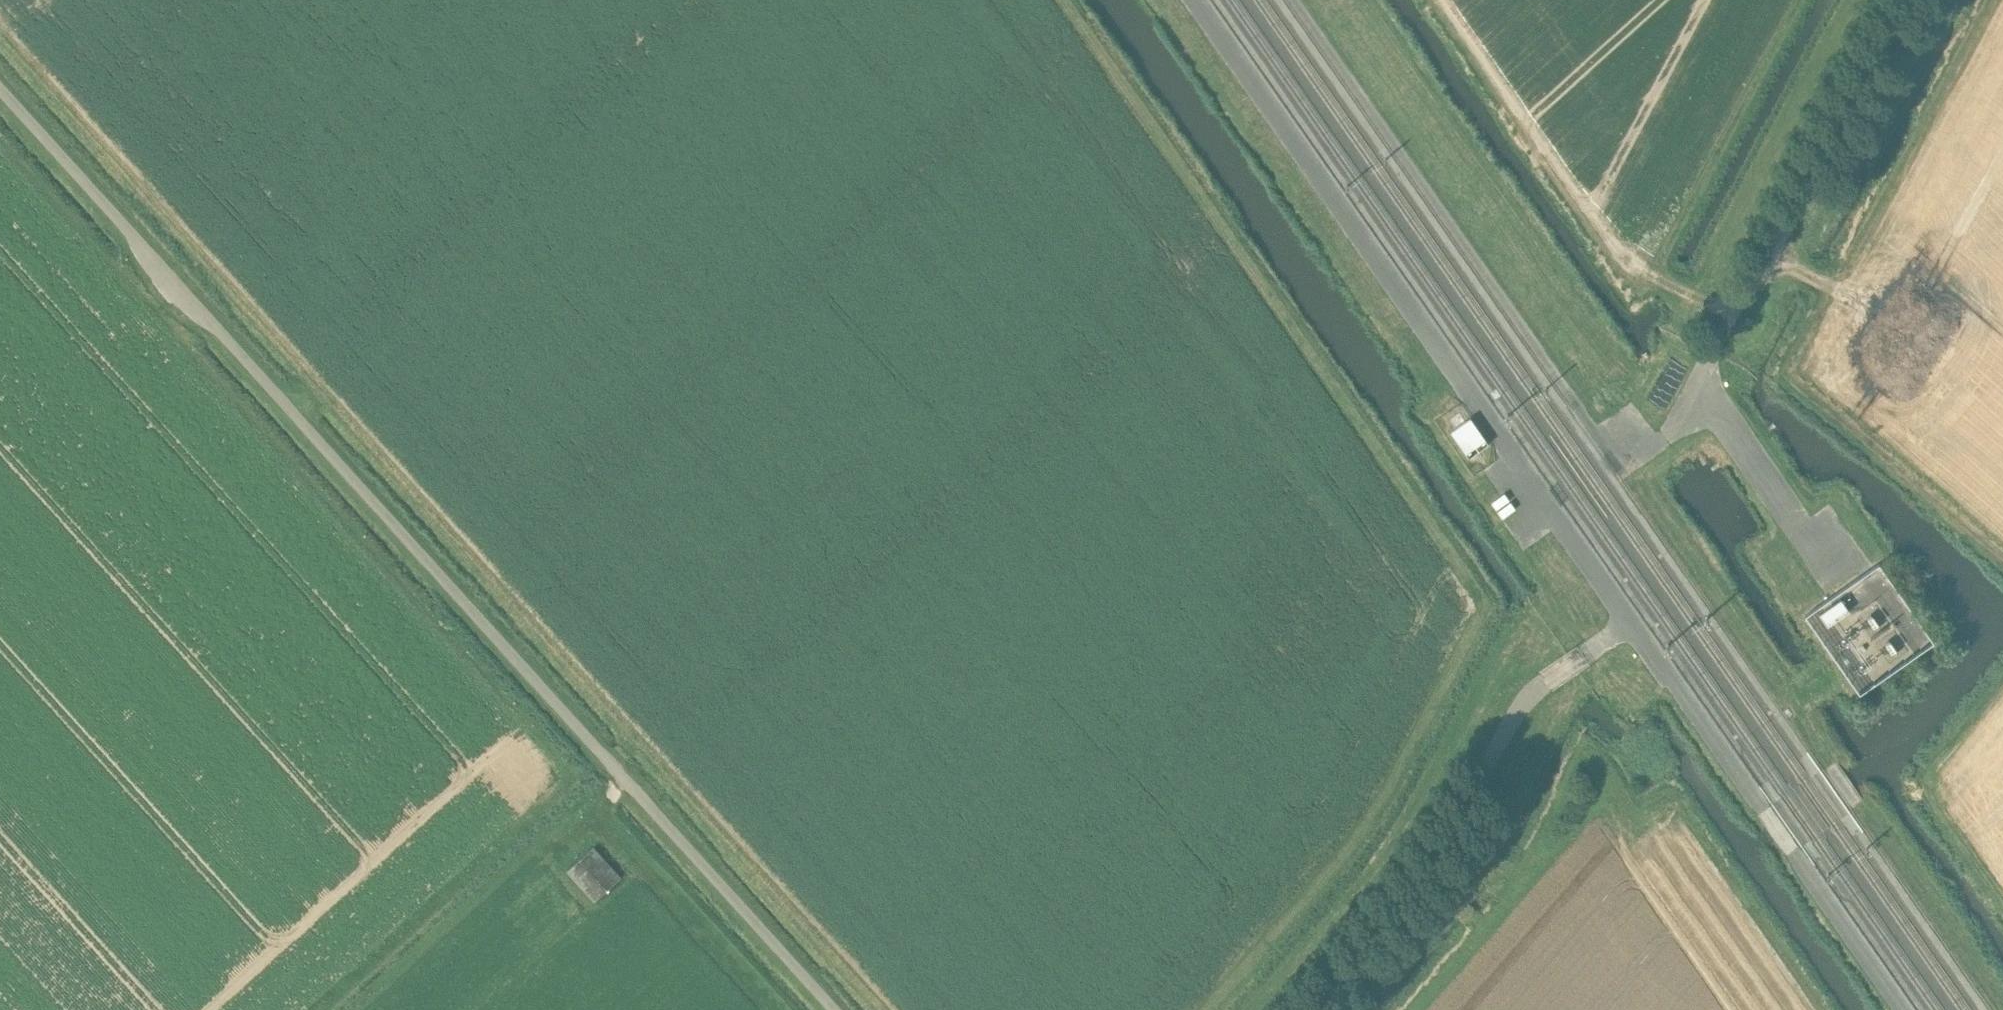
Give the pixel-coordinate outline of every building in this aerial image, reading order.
[(1471,417),(1451,431),(1470,458),(1490,444),(1471,417)] [(1826,619),(1848,605),(1841,593),(1819,608),(1826,619)] [(595,901),(621,877),(593,847),(567,871),(595,901)]
